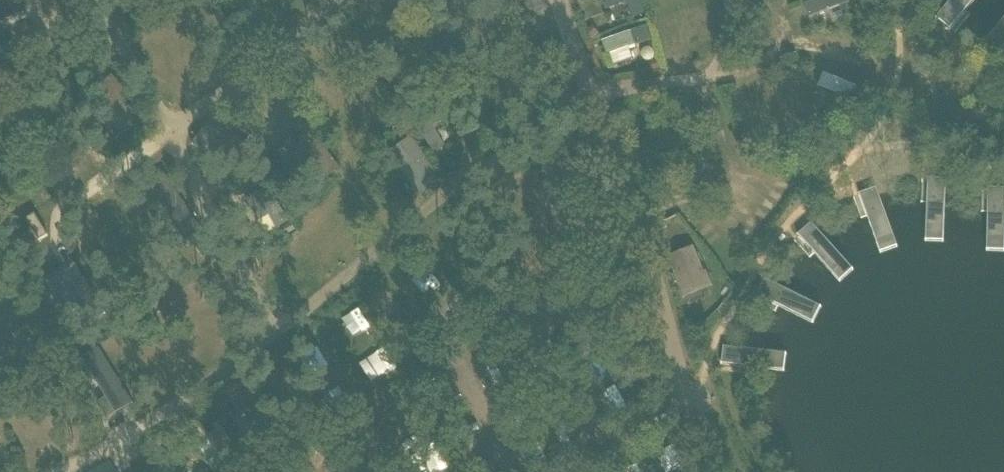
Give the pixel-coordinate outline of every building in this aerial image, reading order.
[(632,18),(645,13),(640,0),(601,0),(605,10),(626,2),(632,18)] [(975,0),(952,0),(946,7),(942,12),(937,19),(950,30),(956,23),(961,16),(975,0)] [(612,24),(630,19),(626,4),(608,9),(612,24)] [(8,27),(3,10),(0,11),(0,29),(8,27)] [(991,36),(986,42),(985,43),(999,54),(1003,48),(1003,19),(991,36)] [(611,64),(632,60),(628,45),(651,40),(648,27),(605,37),(611,64)] [(11,87),(6,71),(0,73),(0,90),(11,87)] [(823,72),(817,86),(847,100),(854,85),(823,72)] [(800,102),(782,122),(798,137),(816,117),(800,102)] [(192,212),(158,173),(143,186),(165,212),(158,218),(169,231),(176,225),(177,225),(192,212)] [(947,232),(946,194),(946,178),(929,179),(929,192),(930,233),(947,232)] [(894,240),(878,195),(876,189),(860,194),(861,198),(877,245),(894,240)] [(1003,239),(1003,189),(989,189),(988,204),(986,243),(1003,243),(1003,239)] [(26,220),(39,242),(48,236),(35,215),(26,220)] [(847,264),(821,235),(811,224),(798,236),(805,243),(834,276),(847,264)] [(685,299),(712,287),(694,245),(667,257),(685,299)] [(105,312),(76,265),(44,284),(54,299),(68,290),(77,305),(79,304),(90,322),(104,313),(105,312)] [(813,304),(774,285),(765,280),(757,296),(770,302),(805,320),(813,304)] [(725,348),(723,365),(786,373),(788,356),(725,348)] [(304,366),(315,384),(340,368),(329,350),(304,366)] [(103,358),(90,366),(102,385),(100,386),(108,398),(98,404),(107,419),(117,412),(117,413),(132,404),(132,403),(103,358)] [(200,436),(206,456),(231,449),(226,429),(200,436)]
